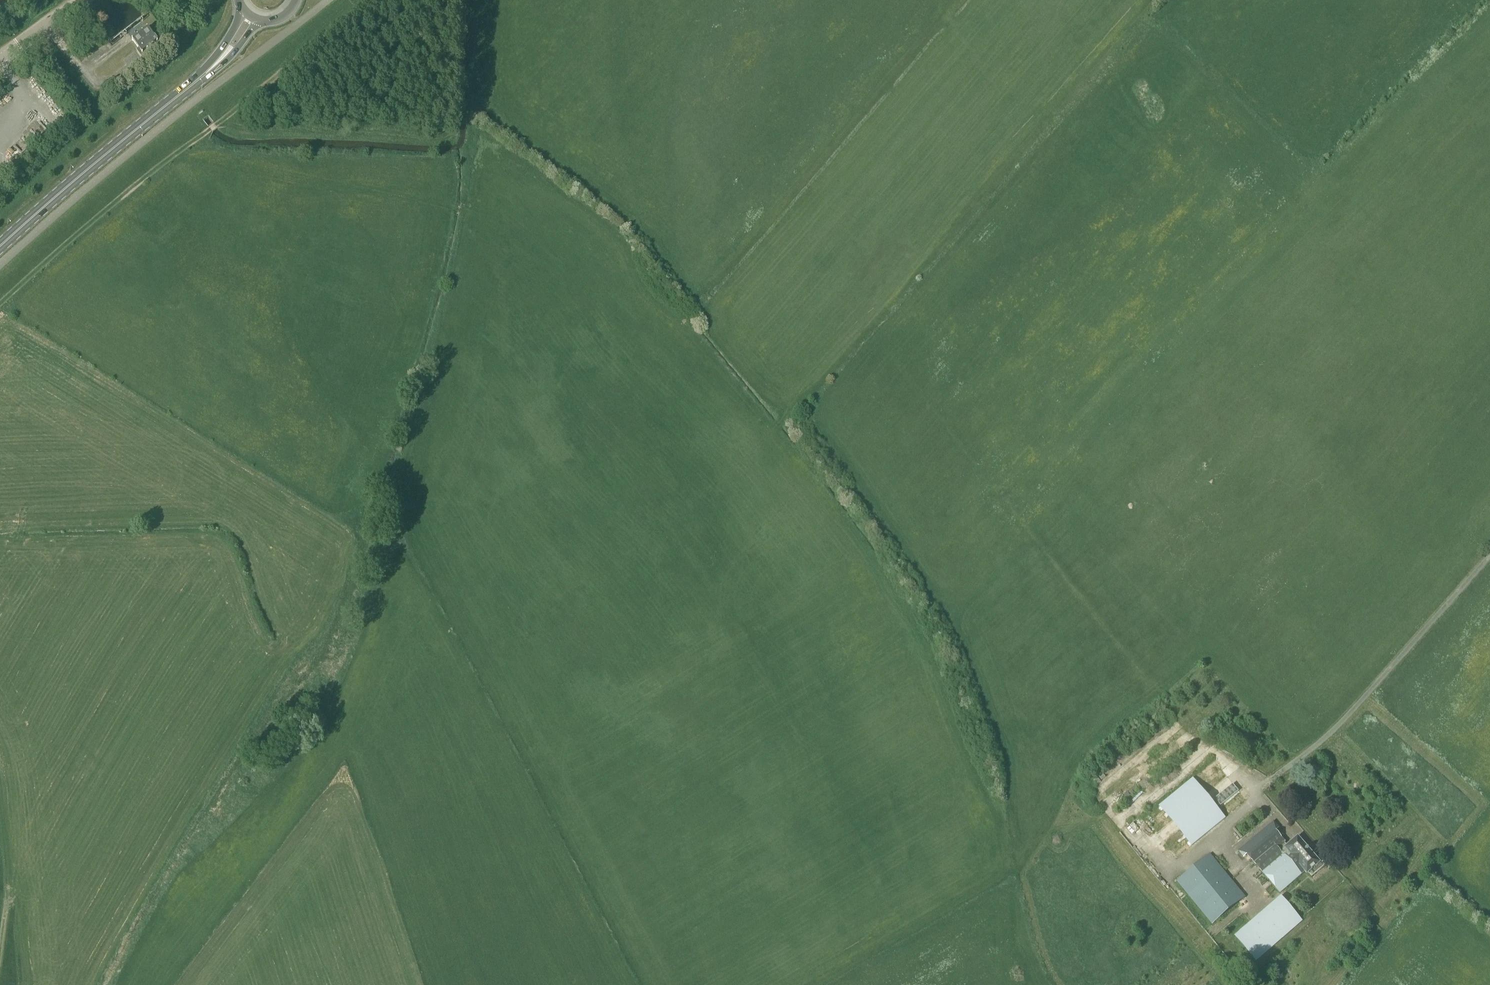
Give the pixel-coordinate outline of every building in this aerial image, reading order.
[(147,29),(132,41),(136,46),(142,42),(147,48),(154,43),(156,41),(154,37),(147,29)] [(131,42),(114,51),(118,57),(135,48),(131,42)] [(147,48),(142,42),(136,46),(138,48),(141,53),(147,48)] [(1100,785),(1110,779),(1105,772),(1095,779),(1100,785)] [(1221,806),(1238,791),(1233,784),(1215,799),(1221,806)] [(1198,842),(1187,826),(1184,828),(1182,825),(1187,821),(1185,819),(1163,834),(1178,856),(1198,842)] [(1321,862),(1319,863),(1298,838),(1287,847),(1284,843),(1285,842),(1275,830),(1278,827),(1274,823),(1239,852),(1243,857),(1246,854),(1253,863),(1280,893),(1304,872),(1306,875),(1308,873),(1311,878),(1325,866),(1321,862)] [(1214,843),(1219,836),(1214,831),(1208,837),(1214,843)] [(1067,846),(1065,837),(1056,839),(1058,848),(1067,846)] [(1177,882),(1211,924),(1245,897),(1211,855),(1177,882)] [(1235,937),(1255,961),(1301,921),(1281,898),(1235,937)]
